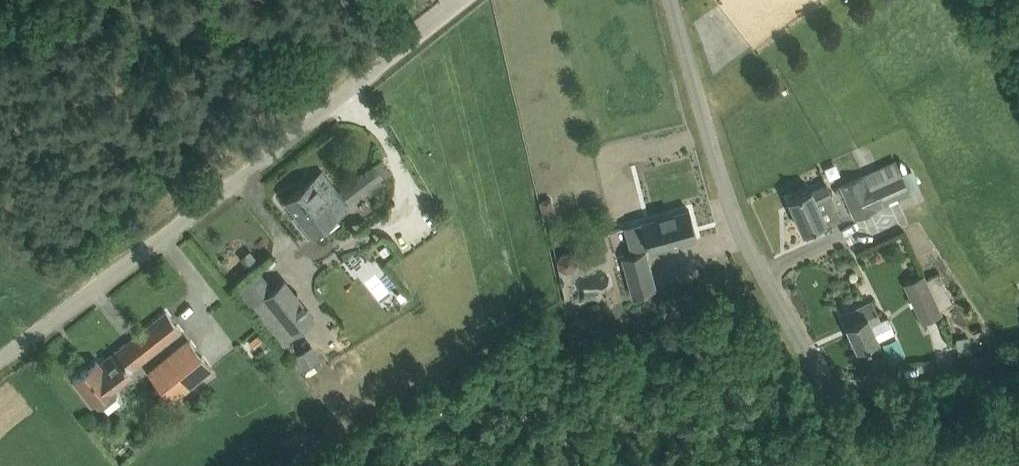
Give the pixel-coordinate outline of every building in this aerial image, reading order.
[(380,158),(373,164),(342,189),(350,200),(389,169),(380,158)] [(910,190),(896,159),(841,185),(856,216),(910,190)] [(285,198),(291,206),(302,220),(313,234),(350,205),(338,191),(322,170),(285,198)] [(804,231),(813,227),(826,221),(817,201),(833,194),(827,182),(812,189),(811,187),(789,197),(804,231)] [(555,215),(551,197),(540,200),(543,217),(555,215)] [(689,208),(641,221),(624,226),(631,249),(648,244),(649,249),(697,236),(689,208)] [(250,248),(240,255),(249,268),(259,260),(250,248)] [(657,288),(646,250),(622,256),(633,295),(657,288)] [(577,263),(575,255),(568,251),(560,253),(556,260),(558,268),(565,272),(573,270),(577,263)] [(904,282),(923,321),(955,306),(939,272),(927,278),(924,272),(904,282)] [(266,294),(296,333),(315,318),(285,279),(266,294)] [(403,288),(396,293),(401,300),(408,294),(403,288)] [(867,345),(867,344),(870,343),(870,342),(879,337),(873,323),(881,319),(872,299),(841,313),(858,348),(866,343),(867,345)] [(93,402),(96,400),(98,404),(104,404),(117,394),(118,388),(115,385),(116,384),(115,381),(181,329),(166,310),(100,363),(97,359),(73,377),(93,402)] [(972,351),(969,337),(955,340),(958,354),(972,351)] [(291,356),(300,370),(300,371),(301,371),(320,359),(325,355),(315,340),(292,355),(291,356)] [(151,374),(173,401),(213,368),(190,341),(151,374)]
